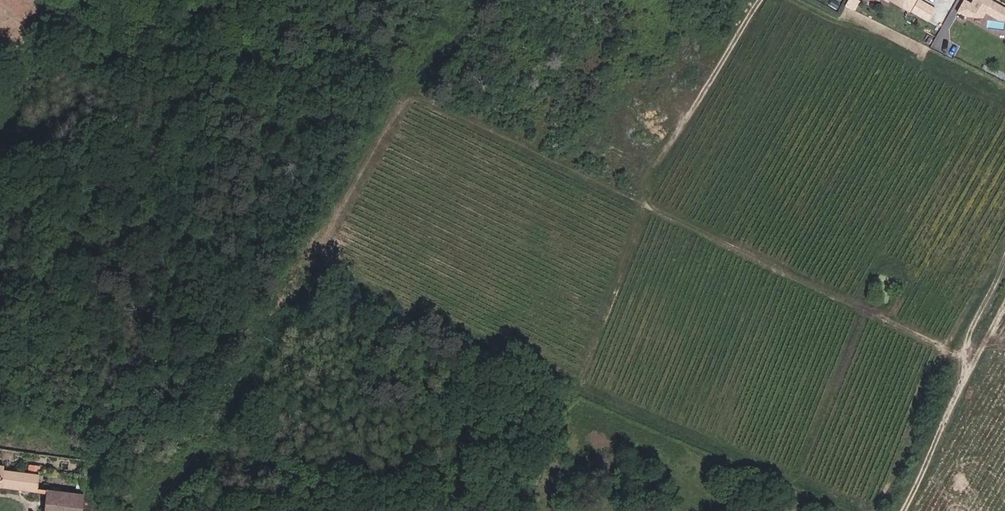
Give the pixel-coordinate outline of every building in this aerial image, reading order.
[(899,8),(904,0),(885,0),(899,8)] [(956,13),(964,17),(980,19),(983,13),(996,21),(1004,22),(1004,10),(987,0),(973,0),(970,5),(963,1),(956,13)] [(88,458),(0,450),(0,487),(49,492),(48,510),(85,510),(88,458)]
